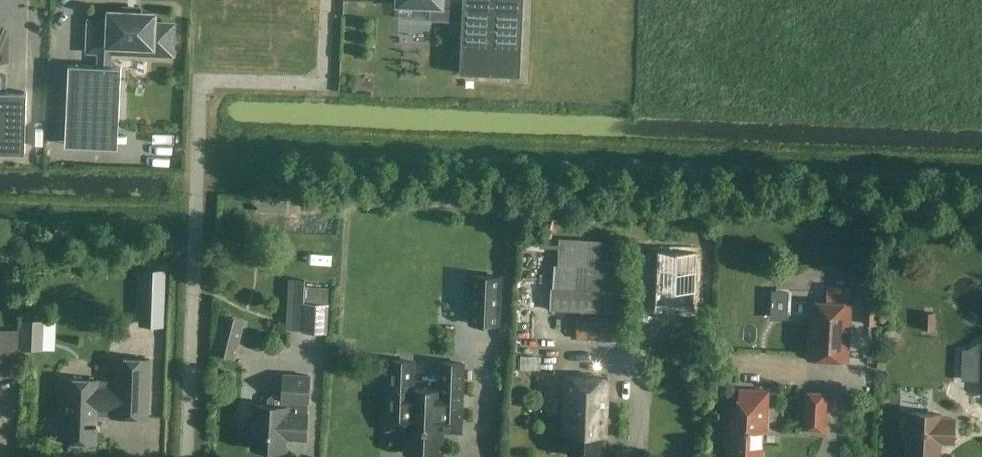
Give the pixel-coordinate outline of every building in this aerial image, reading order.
[(399,2),(431,3),(430,19),(461,20),(459,73),(519,76),(523,0),(399,0),(399,2)] [(68,64),(65,125),(64,144),(117,146),(118,128),(119,123),(121,67),(108,66),(109,51),(171,54),(171,46),(174,44),(174,35),(172,32),(172,25),(153,24),(153,14),(109,12),(109,22),(90,21),(88,50),(100,50),(99,66),(68,64)] [(25,153),(26,92),(0,91),(1,76),(0,76),(0,152),(25,153)] [(287,198),(258,197),(257,210),(286,212),(287,198)] [(553,289),(551,289),(550,309),(621,312),(624,261),(602,260),(602,239),(559,237),(558,266),(554,265),(553,289)] [(660,252),(657,312),(697,313),(700,253),(660,252)] [(140,269),(139,301),(163,302),(163,297),(164,270),(143,269),(140,269)] [(472,275),(470,323),(498,324),(500,276),(472,275)] [(327,332),(328,304),(329,286),(305,286),(305,278),(288,277),(286,330),(302,331),(327,332)] [(810,302),(808,359),(847,361),(850,304),(810,302)] [(877,324),(878,303),(864,303),(863,324),(877,324)] [(935,329),(935,312),(922,312),(922,329),(935,329)] [(213,352),(235,358),(245,319),(223,313),(213,352)] [(619,342),(619,319),(577,316),(576,339),(619,342)] [(43,321),(22,320),(21,348),(41,349),(43,321)] [(1,374),(19,375),(21,331),(0,330),(0,374),(1,374)] [(324,365),(324,333),(305,333),(304,365),(324,365)] [(61,395),(61,418),(64,418),(63,442),(96,443),(97,411),(115,412),(115,417),(147,418),(149,359),(117,357),(116,380),(66,378),(65,395),(61,395)] [(412,361),(390,360),(388,428),(406,429),(405,453),(441,454),(442,430),(460,431),(462,363),(440,362),(439,390),(411,389),(412,361)] [(283,374),(282,394),(272,393),(268,397),(268,405),(254,404),(251,448),(285,450),(286,438),(306,439),(310,376),(283,374)] [(608,378),(566,376),(563,434),(568,434),(567,455),(600,456),(601,427),(606,427),(608,378)] [(726,435),(730,435),(729,456),(761,456),(762,431),(766,431),(768,391),(740,390),(739,406),(727,405),(726,435)] [(826,393),(806,392),(804,430),(824,431),(826,393)] [(954,418),(940,418),(940,414),(908,412),(907,456),(939,456),(939,442),(953,442),(954,418)]
